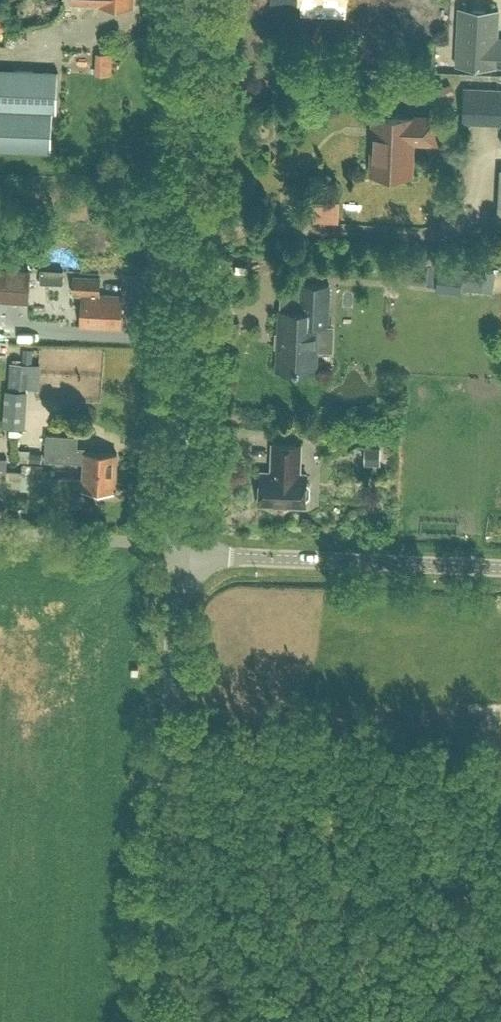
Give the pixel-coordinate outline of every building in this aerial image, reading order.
[(455,64),(496,66),(499,9),(458,7),(455,64)] [(86,48),(85,111),(107,111),(108,49),(86,48)] [(50,150),(52,111),(56,111),(58,71),(0,68),(0,148),(50,150)] [(482,73),(481,88),(464,87),(462,120),(500,122),(500,74),(482,73)] [(374,127),(376,128),(375,173),(409,174),(410,136),(435,137),(436,116),(374,114),(374,127)] [(391,259),(387,287),(408,290),(412,263),(391,259)] [(40,262),(38,281),(54,283),(56,264),(40,262)] [(487,271),(439,273),(440,290),(487,288),(487,271)] [(66,281),(65,292),(38,290),(37,310),(69,312),(70,293),(72,293),(82,294),(80,325),(120,327),(121,294),(98,293),(99,277),(73,276),(73,281),(66,281)] [(19,295),(20,284),(16,283),(16,278),(7,277),(6,283),(0,282),(0,293),(19,295)] [(327,324),(329,284),(301,283),(300,310),(279,309),(278,332),(280,333),(280,345),(278,345),(277,368),(311,370),(312,349),(316,350),(318,323),(327,324)] [(384,311),(384,324),(400,323),(400,311),(384,311)] [(1,430),(25,432),(27,399),(16,399),(16,381),(2,381),(3,390),(4,390),(3,397),(1,430)] [(35,426),(50,425),(49,402),(34,403),(35,426)] [(83,470),(116,471),(117,451),(85,449),(86,446),(63,445),(63,434),(46,433),(45,460),(83,462),(83,470)] [(308,492),(309,483),(305,479),(305,472),(298,471),(299,442),(272,441),(271,459),(275,459),(275,470),(259,470),(258,501),(304,503),(304,496),(308,492)] [(33,475),(42,476),(43,464),(22,463),(22,469),(7,468),(7,456),(0,456),(0,486),(33,487),(33,475)] [(115,489),(116,471),(83,470),(83,476),(52,474),(52,469),(44,469),(43,477),(34,477),(34,487),(45,488),(45,501),(82,503),(83,487),(115,489)]
